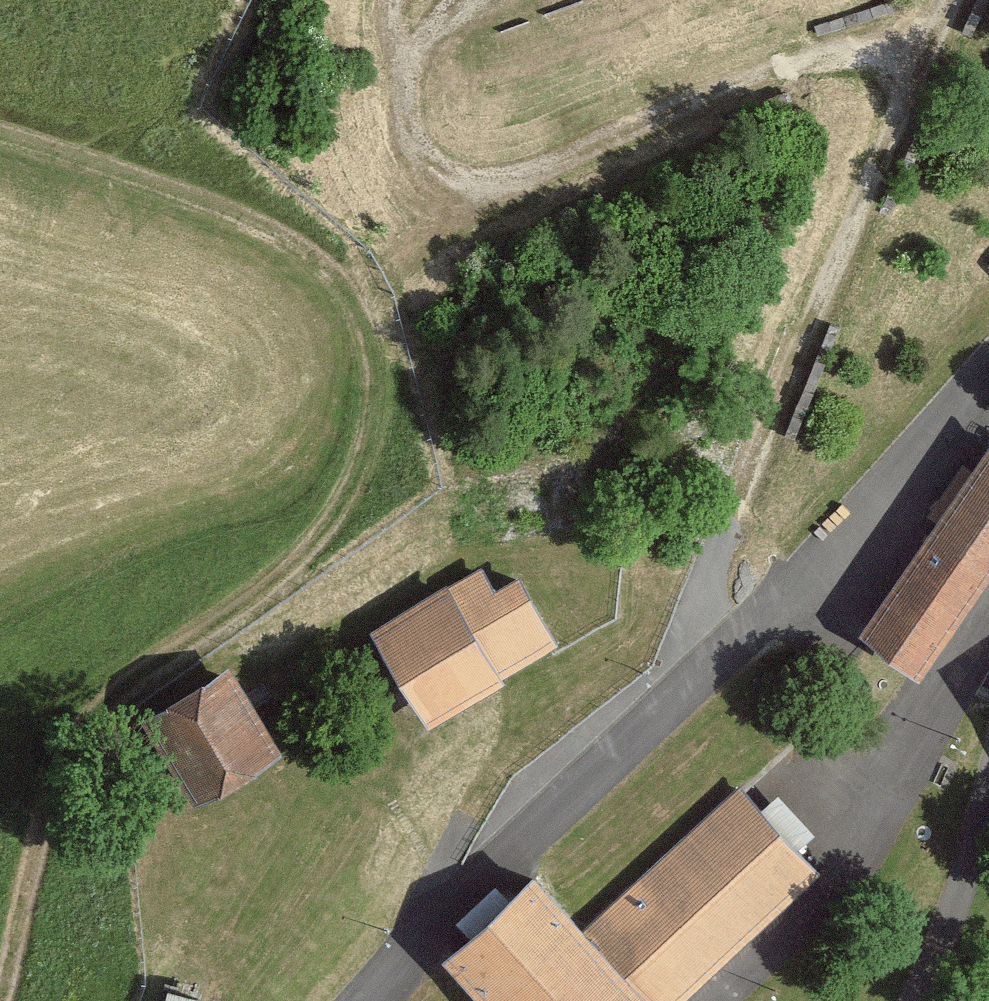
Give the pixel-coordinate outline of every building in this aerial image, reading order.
[(860,636),(918,677),(988,577),(988,448),(860,636)] [(478,571),(373,635),(430,729),(559,652),(516,581),(493,595),(478,571)] [(228,672),(145,723),(196,806),(279,756),(228,672)] [(817,872),(735,786),(591,922),(543,872),(445,964),(480,1000),(681,1000),(817,872)]
